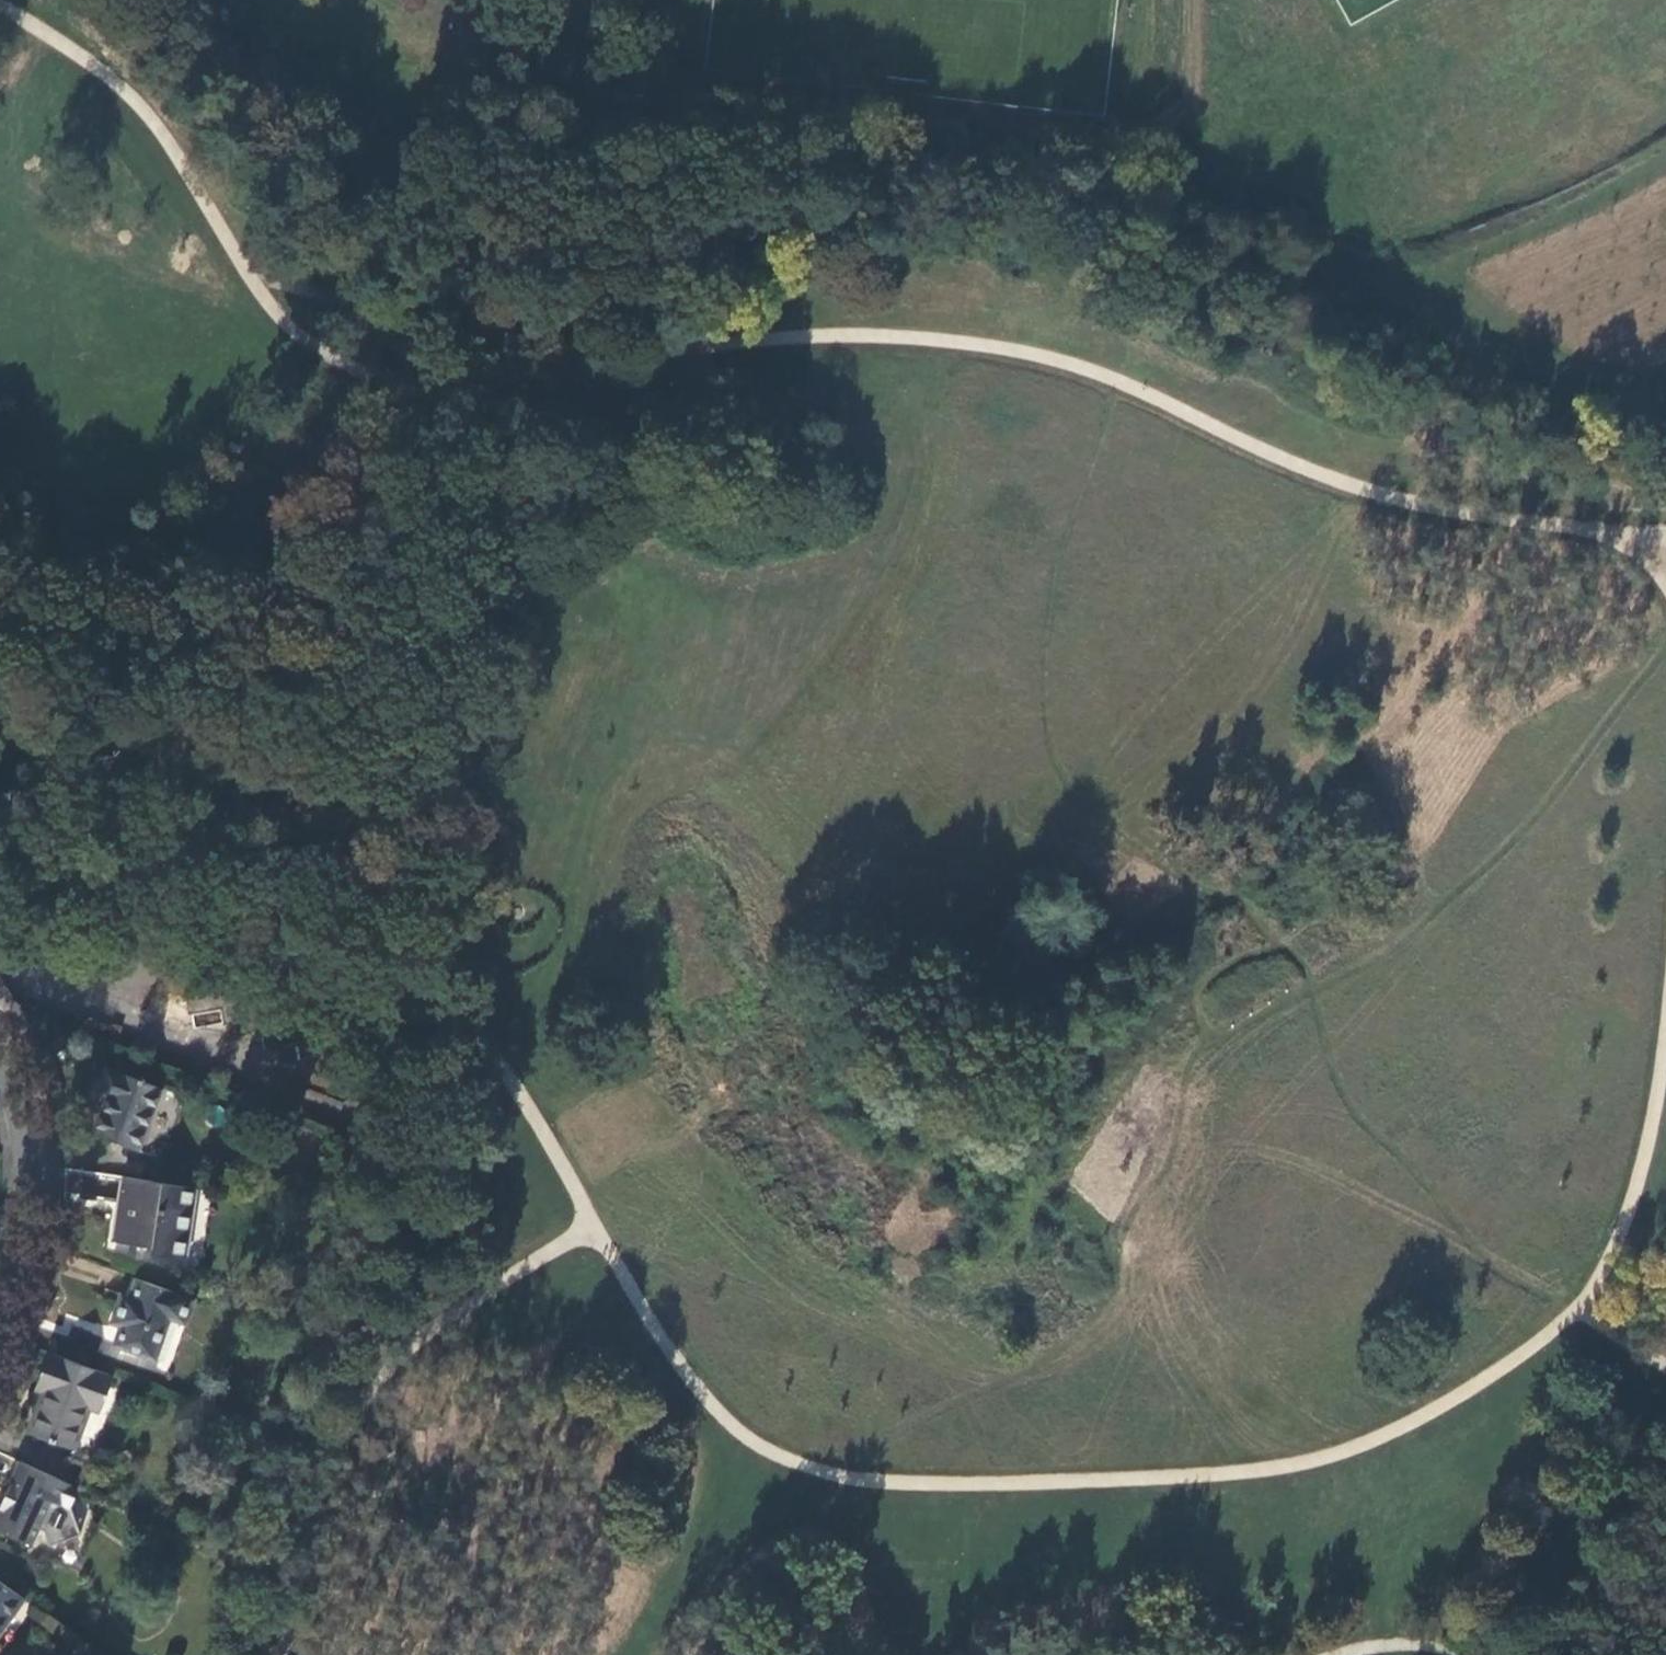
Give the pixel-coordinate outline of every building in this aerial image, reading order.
[(150,1159),(175,1095),(117,1073),(117,1075),(106,1071),(96,1095),(107,1100),(93,1135),(150,1159)] [(188,1254),(198,1184),(124,1175),(116,1238),(155,1244),(154,1250),(188,1254)] [(181,1292),(181,1290),(139,1276),(133,1296),(124,1292),(114,1320),(123,1324),(117,1343),(158,1357),(173,1315),(188,1320),(196,1297),(181,1292)] [(99,1411),(113,1376),(48,1352),(35,1388),(42,1391),(27,1431),(74,1449),(89,1408),(99,1411)] [(71,1486),(19,1462),(0,1505),(0,1531),(29,1545),(36,1530),(42,1532),(48,1547),(79,1536),(70,1510),(63,1506),(71,1486)] [(21,1601),(0,1587),(0,1631),(21,1601)]
